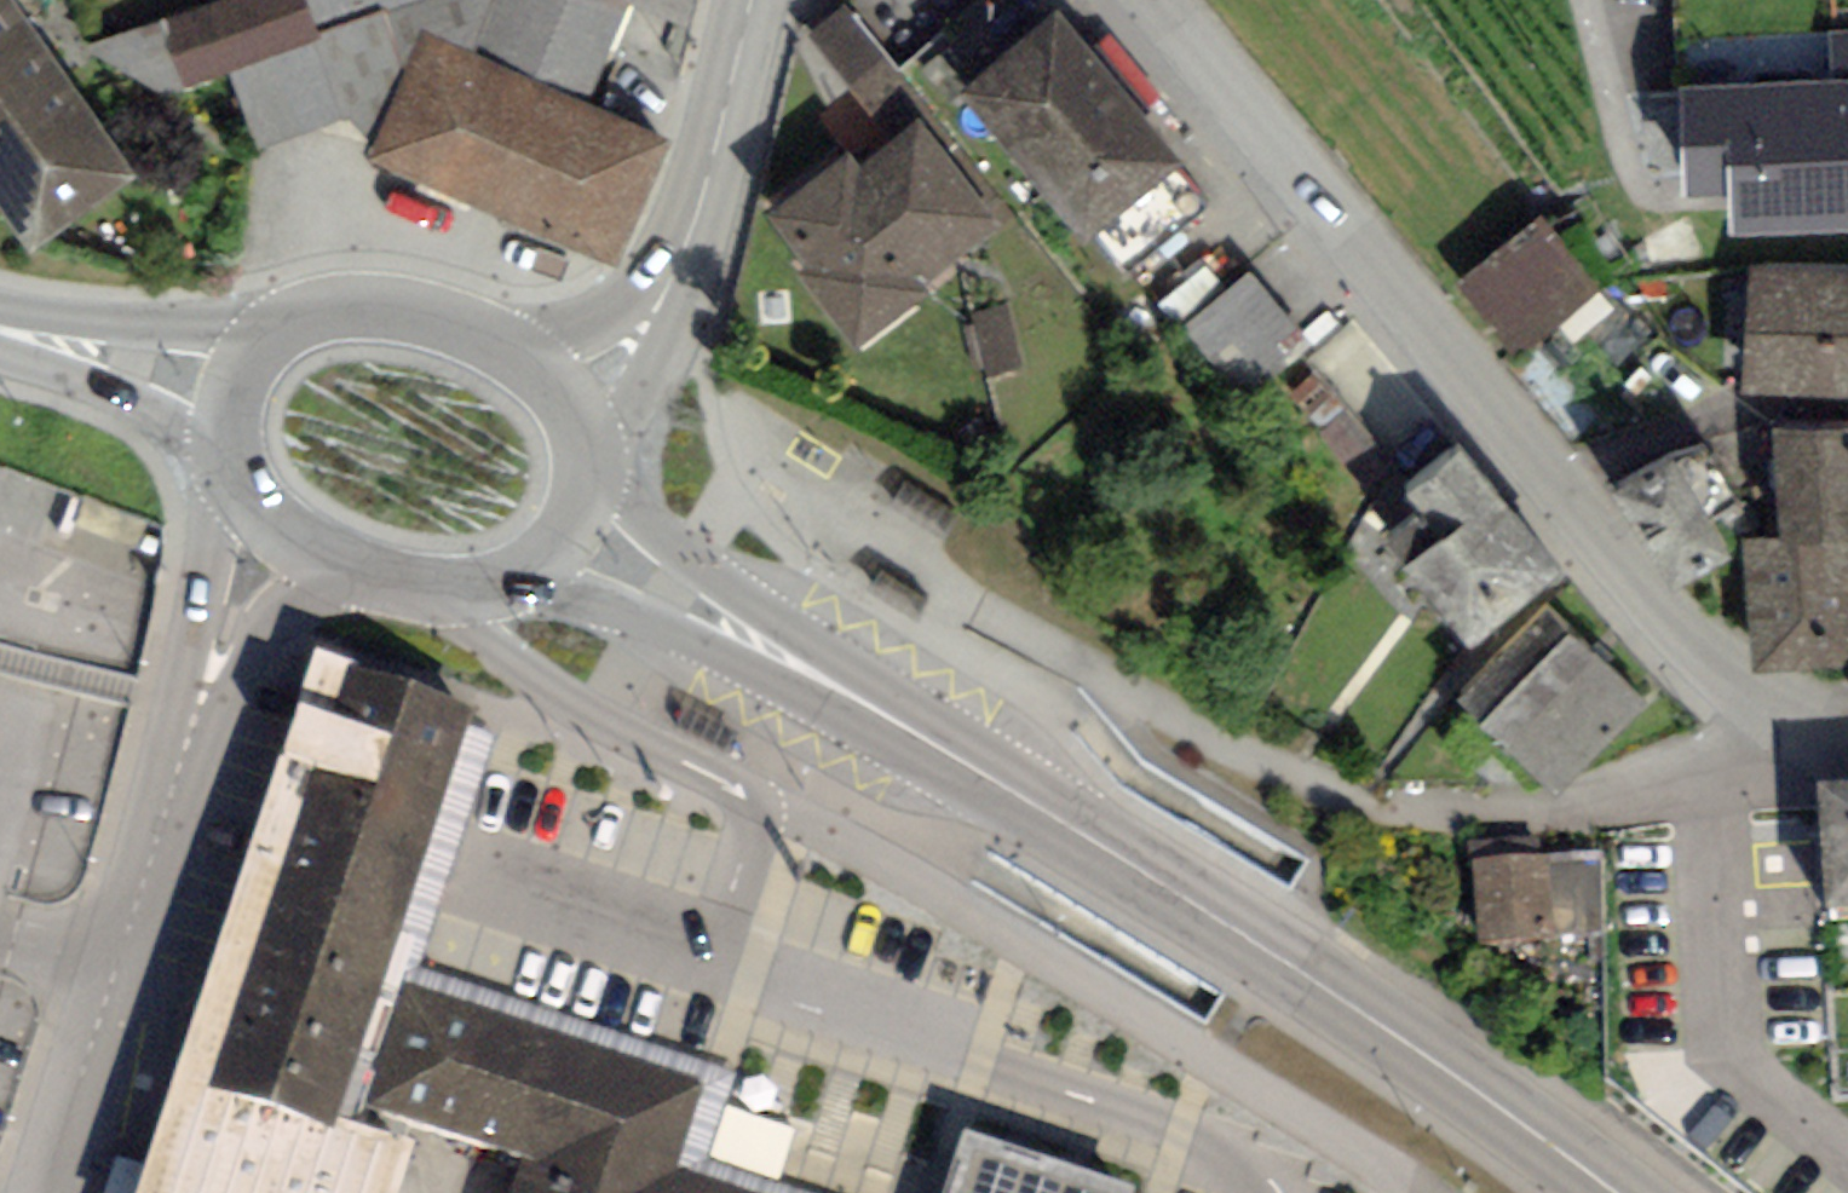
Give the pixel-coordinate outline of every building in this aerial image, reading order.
[(105,45),(161,107),(231,79),(262,163),(322,140),(369,159),(423,37),(466,55),(492,0),(231,0),(105,45)] [(466,55),(593,108),(625,11),(694,39),(704,0),(492,0),(466,55)] [(17,260),(131,186),(0,5),(0,233),(17,260)] [(1050,9),(952,92),(1082,245),(1180,162),(1050,9)] [(369,159),(365,167),(613,277),(673,142),(593,108),(466,55),(423,37),(369,159)] [(1682,90),(1687,202),(1727,201),(1731,235),(1847,233),(1847,83),(1682,90)] [(1006,225),(921,106),(766,216),(850,335),(1006,225)] [(1592,284),(1541,223),(1468,283),(1519,344),(1592,284)] [(1746,267),(1741,394),(1847,399),(1847,268),(1746,267)] [(1316,350),(1253,278),(1187,335),(1250,407),(1316,350)] [(1772,431),(1780,536),(1781,549),(1847,544),(1847,426),(1772,431)] [(1722,484),(1696,440),(1624,484),(1677,571),(1726,542),(1699,498),(1722,484)] [(1552,561),(1462,449),(1417,485),(1431,502),(1397,530),(1473,624),(1552,561)] [(1847,667),(1847,544),(1781,549),(1780,536),(1743,538),(1752,673),(1847,667)] [(1630,694),(1550,613),(1468,694),(1548,774),(1630,694)] [(474,719),(314,667),(281,766),(442,819),(474,719)] [(474,719),(386,990),(702,1092),(673,1179),(716,1192),(797,1192),(712,1165),(740,1075),(427,975),(502,746),(503,732),(474,719)] [(141,1192),(405,1192),(416,1160),(338,1135),(347,1109),(358,1113),(526,1167),(518,1192),(716,1192),(673,1179),(702,1092),(398,993),(386,990),(442,819),(281,766),(141,1192)] [(1813,804),(1819,939),(1847,938),(1847,803),(1813,804)] [(1590,870),(1483,875),(1485,944),(1593,940),(1590,870)] [(965,1144),(949,1192),(1114,1192),(965,1144)]
